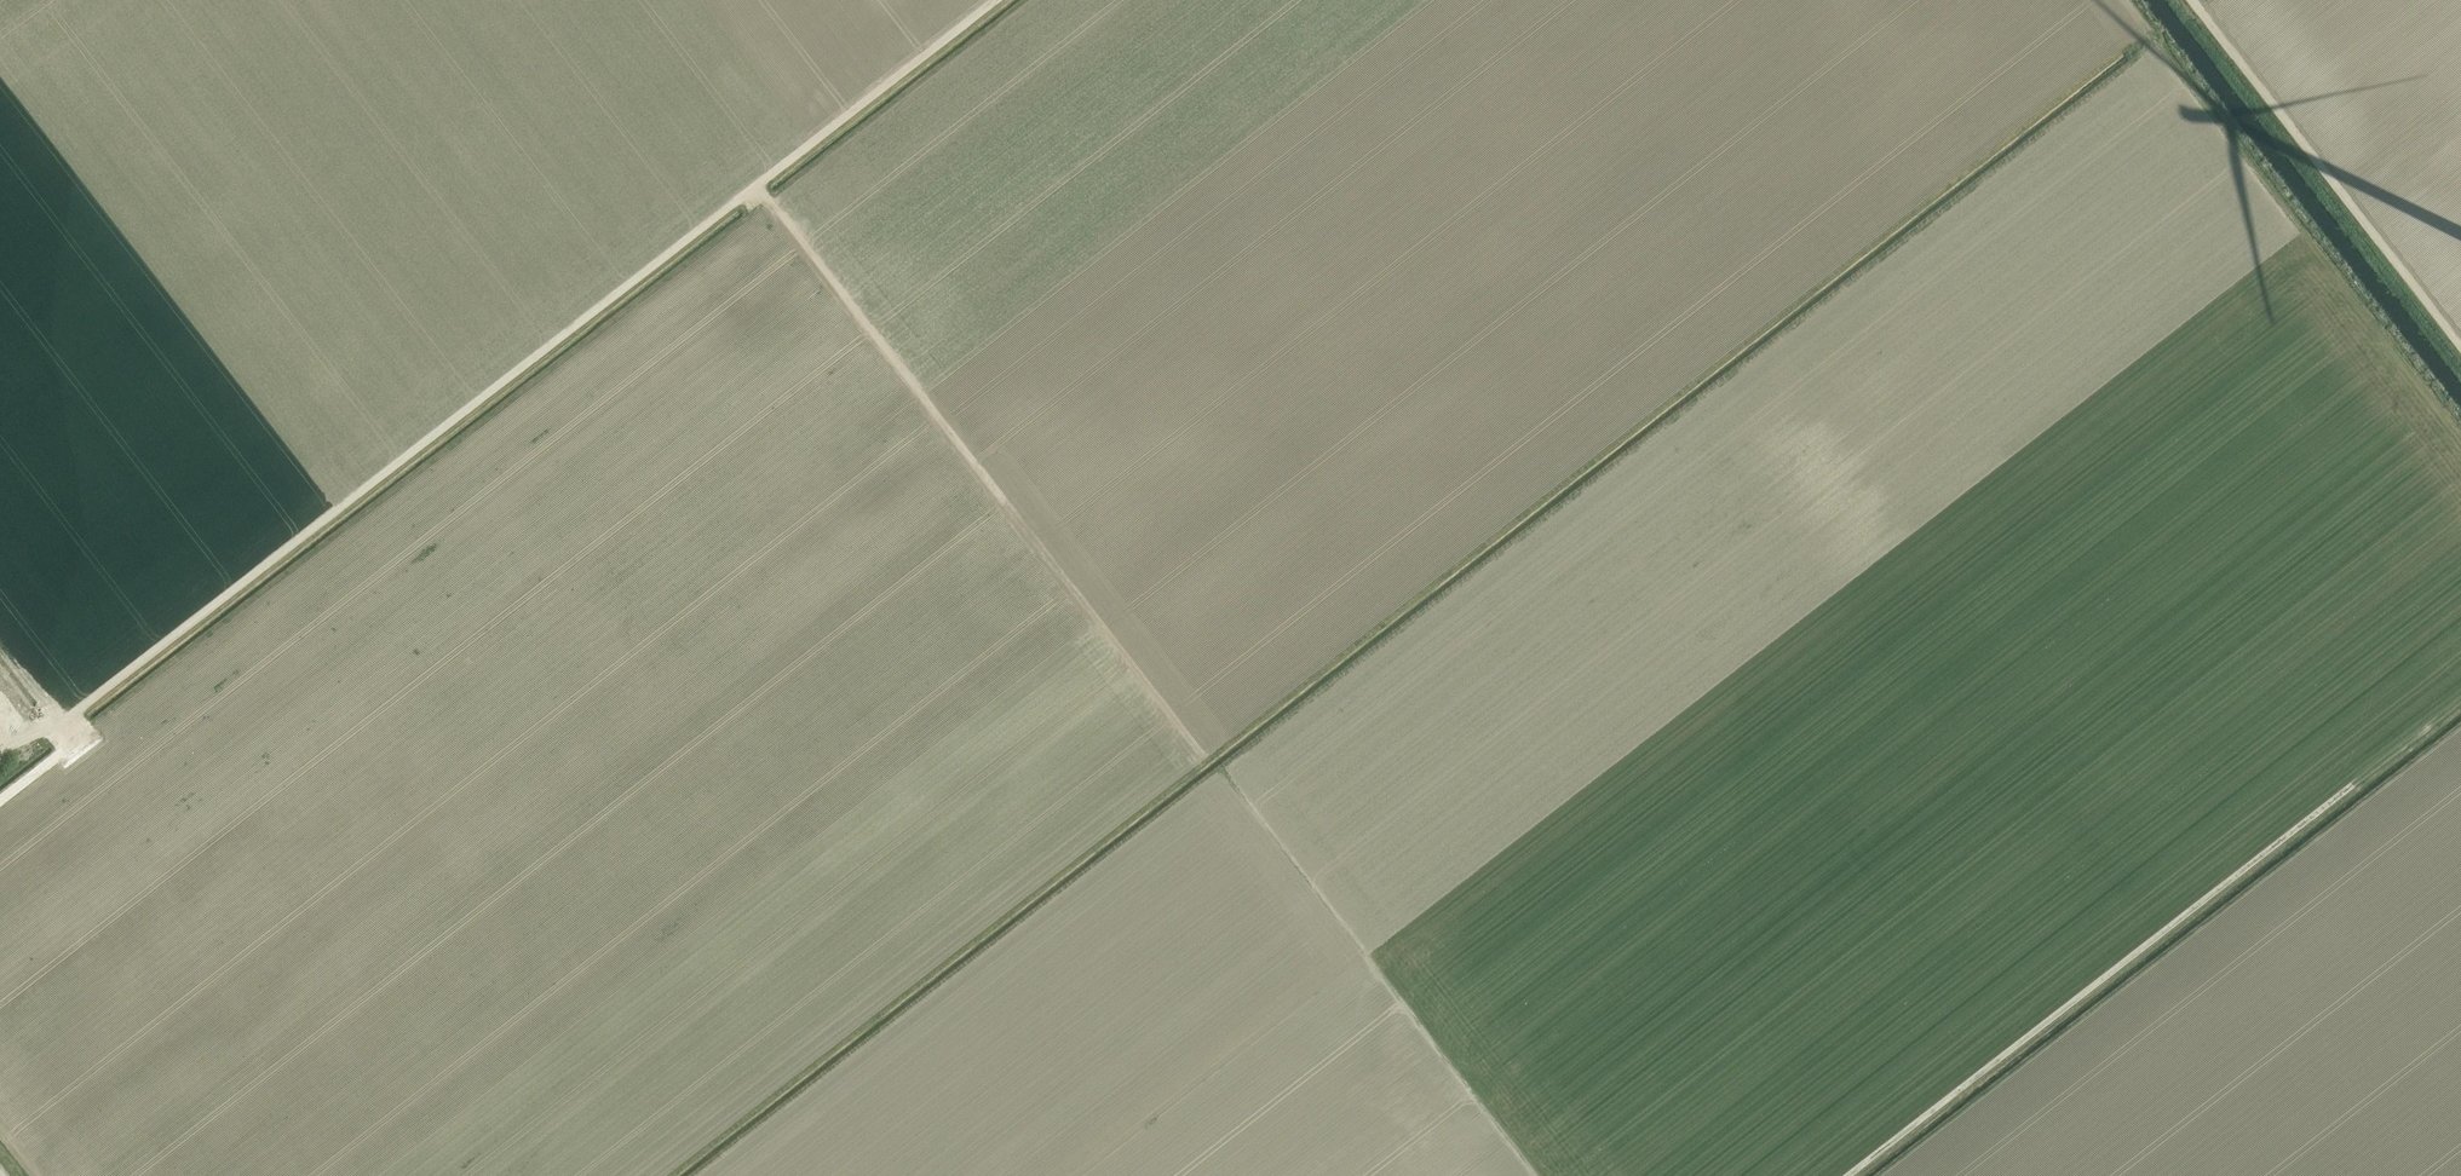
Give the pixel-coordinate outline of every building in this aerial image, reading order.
[(55,719),(64,718),(63,710),(54,712),(55,719)]
